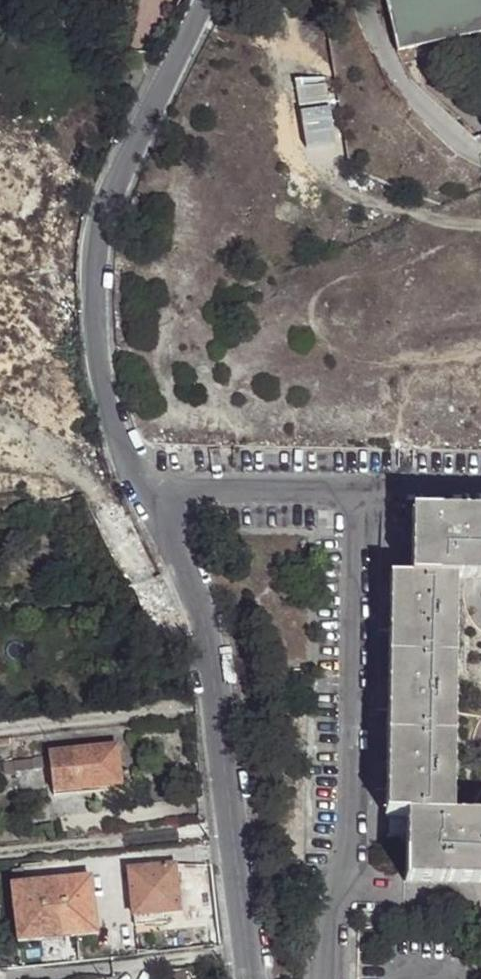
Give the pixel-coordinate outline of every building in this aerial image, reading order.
[(395,54),(404,52),(480,35),(480,0),(383,0),(395,54)] [(412,581),(457,582),(472,582),(480,582),(480,515),(470,515),(458,515),(447,515),(413,514),(412,527),(412,581)] [(457,582),(412,581),(389,582),(389,621),(388,661),(455,661),(457,582)] [(455,661),(388,661),(387,700),(387,739),(454,740),(455,661)] [(454,740),(387,739),(387,772),(387,818),(406,820),(452,820),(454,740)] [(114,751),(71,756),(74,789),(95,786),(96,790),(118,787),(114,751)] [(50,796),(75,793),(74,789),(71,756),(46,757),(47,776),(50,796)] [(47,776),(46,757),(41,758),(28,767),(0,770),(0,783),(47,776)] [(74,789),(75,793),(76,797),(96,795),(96,790),(95,786),(74,789)] [(469,820),(452,820),(406,820),(406,889),(480,890),(480,821),(469,820)] [(129,874),(133,912),(134,920),(165,916),(178,915),(175,869),(129,874)] [(95,937),(90,880),(70,883),(71,889),(32,893),(31,886),(11,889),(18,945),(95,937)] [(165,916),(134,920),(135,930),(167,926),(165,916)]
